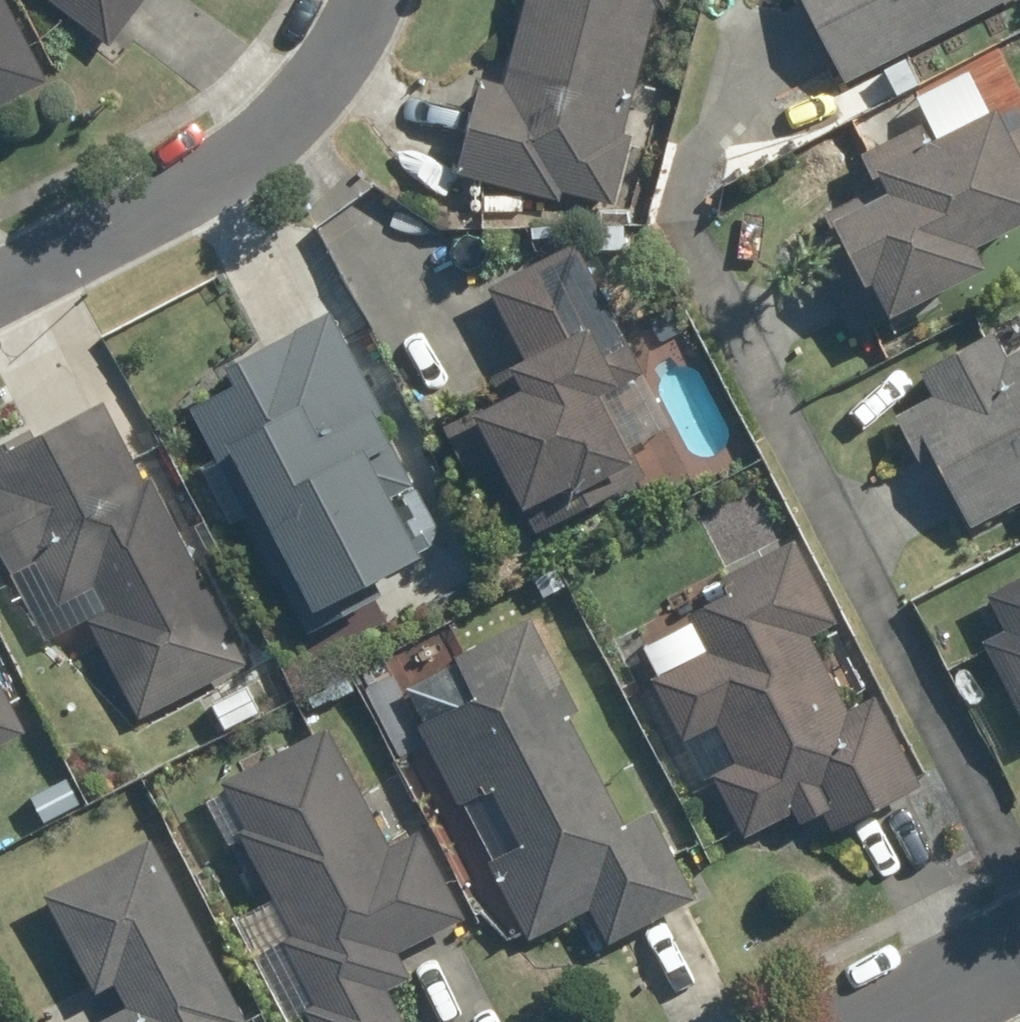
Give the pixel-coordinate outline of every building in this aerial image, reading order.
[(43,81),(1,0),(0,0),(0,104),(43,81)] [(108,44),(141,0),(51,0),(108,44)] [(453,174),(554,201),(558,191),(610,205),(629,138),(618,134),(653,8),(659,9),(661,0),(523,0),(500,85),(479,79),(453,174)] [(842,81),(1000,0),(801,0),(842,81)] [(882,71),(896,96),(917,85),(902,60),(882,71)] [(834,239),(811,250),(851,332),(980,268),(969,249),(1019,223),(1019,128),(1002,137),(990,111),(940,136),(932,119),(860,155),(876,189),(822,216),(834,239)] [(486,290),(521,361),(486,379),(497,400),(441,429),(468,481),(494,467),(516,510),(530,503),(543,528),(643,477),(628,447),(667,427),(571,246),(486,290)] [(232,388),(190,411),(281,584),(290,580),(313,623),(369,593),(363,584),(416,556),(385,497),(405,487),(369,419),(378,414),(325,313),(221,367),(232,388)] [(1004,362),(991,336),(918,375),(931,399),(891,420),(914,465),(931,457),(968,525),(1019,498),(1019,353),(1004,362)] [(5,572),(31,558),(55,604),(90,587),(105,615),(87,624),(136,718),(243,663),(147,480),(142,483),(101,402),(30,439),(26,432),(0,446),(0,563),(5,572)] [(806,636),(832,622),(790,541),(718,580),(727,597),(685,618),(703,654),(650,681),(680,739),(713,724),(734,764),(708,777),(741,838),(791,812),(798,826),(820,814),(830,832),(918,786),(872,700),(847,713),(806,636)] [(552,568),(531,580),(541,598),(563,586),(552,568)] [(986,597),(1004,632),(982,644),(1019,718),(1019,579),(986,597)] [(469,700),(415,729),(455,805),(461,802),(492,862),(486,865),(527,941),(587,908),(606,944),(691,898),(646,814),(620,828),(562,718),(575,711),(526,618),(448,660),(469,700)] [(344,679),(323,690),(330,703),(351,692),(344,679)] [(242,689),(210,706),(224,730),(255,713),(242,689)] [(21,732),(0,692),(0,743),(21,732)] [(233,833),(289,937),(278,942),(313,1005),(301,1012),(306,1021),(401,1021),(384,991),(408,979),(394,953),(459,917),(414,834),(386,848),(322,728),(218,784),(242,828),(233,833)] [(145,842),(42,897),(92,991),(108,982),(122,1009),(97,1021),(241,1021),(145,842)]
